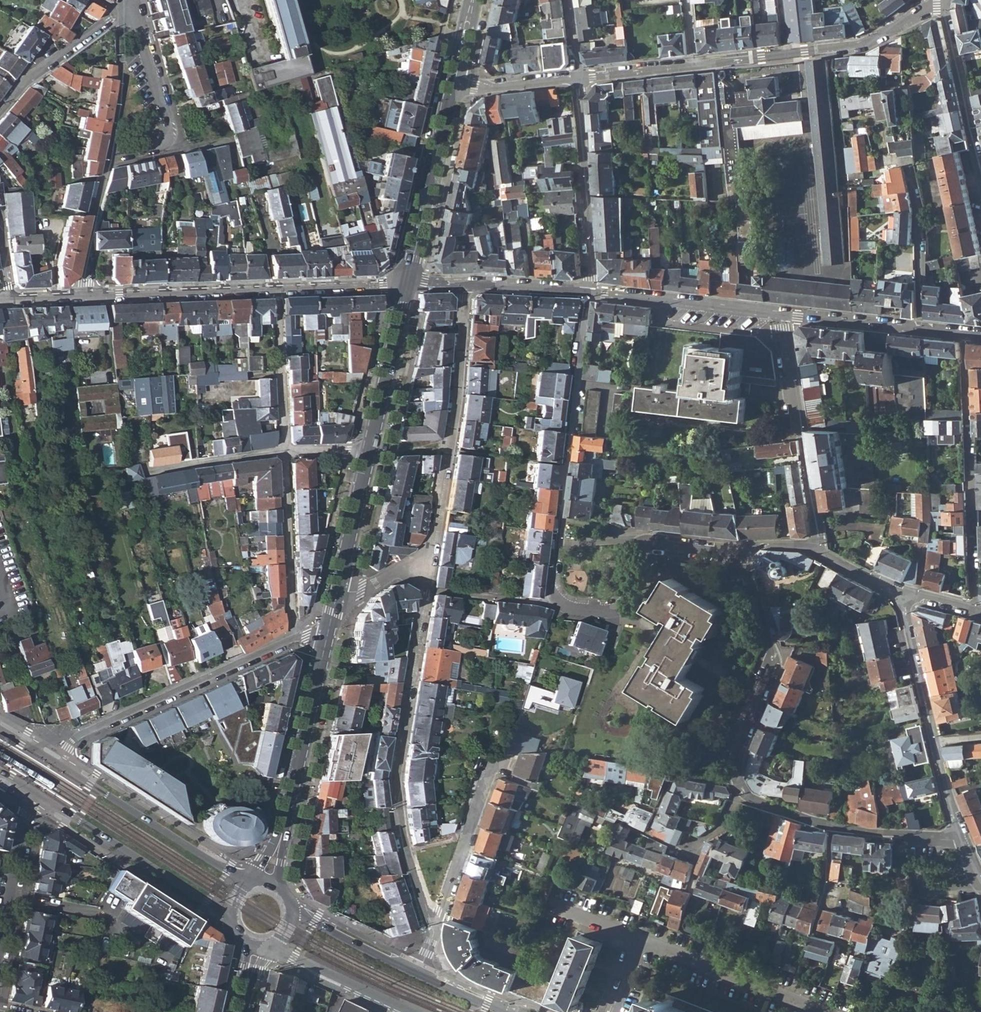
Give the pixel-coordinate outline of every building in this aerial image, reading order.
[(56,2),(75,14),(77,11),(84,1),(82,0),(53,0),(56,2)] [(159,12),(164,11),(166,17),(161,18),(164,31),(170,29),(172,37),(173,36),(189,33),(190,33),(180,0),(155,0),(159,12)] [(255,90),(308,75),(287,0),(264,0),(280,60),(248,70),(255,90)] [(443,13),(445,7),(435,5),(434,0),(411,0),(413,6),(443,13)] [(543,19),(546,19),(547,19),(548,18),(548,12),(551,12),(552,18),(563,16),(561,0),(558,0),(541,5),(542,16),(543,19)] [(752,6),(753,16),(757,47),(782,44),(778,9),(777,0),(767,0),(770,23),(759,24),(758,16),(757,16),(757,10),(760,10),(759,0),(752,0),(752,6)] [(778,9),(785,8),(784,0),(777,0),(778,9)] [(789,43),(819,40),(815,13),(814,0),(813,0),(784,0),(785,8),(789,43)] [(891,14),(910,0),(886,0),(882,3),(891,14)] [(972,0),(955,0),(952,11),(952,13),(958,35),(980,29),(980,17),(972,0)] [(980,17),(980,0),(972,0),(980,17)] [(84,1),(77,11),(83,14),(88,4),(84,1)] [(610,10),(617,9),(621,8),(620,1),(609,3),(610,10)] [(56,2),(46,19),(64,31),(75,14),(56,2)] [(497,2),(491,25),(511,22),(516,21),(517,20),(520,7),(497,2)] [(851,23),(858,36),(864,33),(849,3),(844,6),(851,23)] [(88,4),(83,14),(95,20),(100,10),(88,4)] [(581,40),(598,39),(597,27),(605,26),(602,4),(599,4),(597,4),(580,6),(581,14),(578,15),(579,24),(581,40)] [(666,5),(668,15),(683,13),(681,4),(666,5)] [(851,23),(844,6),(825,8),(825,12),(815,13),(819,40),(825,40),(847,37),(846,24),(851,23)] [(590,65),(627,61),(627,54),(622,15),(622,11),(621,8),(617,9),(618,23),(616,23),(616,27),(618,39),(615,40),(616,48),(597,50),(592,50),(591,42),(581,43),(584,60),(590,65)] [(36,25),(32,30),(44,38),(52,42),(55,37),(65,43),(69,37),(70,34),(64,31),(46,19),(41,16),(36,25)] [(543,19),(545,38),(550,38),(565,36),(563,16),(552,18),(553,27),(547,28),(546,19),(543,19)] [(757,47),(753,16),(739,17),(738,20),(741,49),(757,47)] [(720,18),(715,19),(715,26),(697,28),(696,28),(699,53),(724,50),(721,24),(720,18)] [(721,24),(724,50),(741,49),(738,20),(732,20),(731,18),(724,19),(724,21),(724,23),(721,24)] [(696,20),(697,28),(715,26),(715,19),(696,20)] [(930,38),(933,48),(945,46),(940,22),(934,19),(917,28),(919,39),(930,38)] [(506,38),(513,39),(513,35),(511,22),(491,25),(483,60),(496,63),(499,50),(502,37),(506,38)] [(846,24),(847,37),(858,36),(851,23),(846,24)] [(217,25),(210,27),(212,34),(222,32),(220,25),(217,25)] [(3,52),(24,64),(44,38),(32,30),(29,28),(14,47),(0,39),(0,50),(3,52)] [(962,54),(980,50),(980,29),(958,35),(962,54)] [(659,35),(662,58),(687,55),(684,30),(680,30),(680,33),(659,35)] [(172,37),(170,37),(181,75),(200,70),(189,33),(173,36),(172,37)] [(421,51),(434,53),(438,35),(422,40),(421,51)] [(216,40),(209,41),(212,61),(220,59),(216,40)] [(545,45),(548,69),(565,67),(568,62),(566,43),(545,45)] [(541,45),(520,47),(514,48),(515,55),(518,72),(544,70),(541,45)] [(865,54),(852,57),(853,61),(853,62),(850,72),(849,77),(882,74),(882,48),(882,46),(865,54)] [(911,85),(911,87),(911,92),(921,91),(927,90),(935,80),(949,64),(945,46),(933,48),(929,49),(928,51),(929,54),(933,71),(927,76),(912,79),(913,85),(911,85)] [(882,48),(882,78),(886,78),(886,68),(891,68),(891,61),(902,61),(902,47),(882,48)] [(385,56),(396,53),(394,48),(383,51),(385,56)] [(414,74),(428,77),(434,53),(421,51),(411,50),(407,64),(406,70),(401,69),(397,68),(396,73),(401,73),(414,74)] [(0,55),(0,70),(12,79),(24,64),(3,52),(0,55)] [(518,72),(515,55),(505,56),(507,73),(518,72)] [(836,59),(838,73),(850,71),(850,62),(853,61),(852,57),(836,59)] [(808,62),(826,264),(845,262),(840,206),(850,206),(850,193),(849,187),(849,183),(849,179),(849,176),(839,176),(840,190),(838,190),(827,60),(808,62)] [(938,81),(944,113),(959,110),(949,64),(935,80),(938,81)] [(55,68),(45,75),(67,84),(98,89),(93,113),(77,110),(75,116),(82,117),(108,122),(115,81),(115,73),(102,71),(100,80),(69,74),(55,68)] [(8,84),(12,79),(0,70),(0,78),(8,84)] [(200,70),(181,75),(185,88),(186,90),(189,89),(191,97),(195,107),(210,103),(221,100),(222,100),(219,89),(206,92),(200,70)] [(738,127),(802,120),(800,101),(776,103),(775,97),(779,96),(777,77),(749,80),(750,91),(734,93),(734,91),(731,92),(730,87),(722,80),(725,77),(724,70),(717,71),(719,97),(720,100),(720,104),(720,106),(721,110),(721,118),(722,122),(726,162),(741,160),(738,127)] [(222,71),(215,73),(218,86),(225,84),(222,71)] [(699,99),(719,97),(717,71),(696,74),(699,98),(699,99)] [(388,99),(422,107),(428,77),(414,74),(401,73),(400,79),(407,81),(406,87),(411,89),(411,92),(403,91),(402,94),(388,92),(387,98),(388,99)] [(696,74),(676,76),(678,96),(678,100),(689,98),(699,97),(696,74)] [(366,254),(371,275),(382,265),(370,216),(337,91),(332,92),(327,75),(313,79),(320,104),(324,103),(325,108),(314,111),(308,91),(302,92),(330,198),(351,193),(354,204),(361,232),(365,248),(366,254)] [(655,78),(656,97),(657,103),(678,101),(678,100),(678,96),(676,76),(655,78)] [(6,88),(8,84),(0,78),(0,83),(6,88)] [(652,124),(653,135),(659,135),(657,103),(656,97),(655,78),(647,79),(649,91),(644,92),(646,124),(652,124)] [(627,109),(627,120),(635,119),(633,93),(641,92),(644,92),(649,91),(647,79),(625,81),(626,96),(627,109)] [(605,100),(605,98),(603,97),(608,92),(607,90),(611,90),(610,87),(617,87),(618,96),(626,96),(625,81),(617,82),(610,83),(599,84),(587,98),(588,113),(601,112),(601,111),(607,111),(609,110),(608,99),(605,100)] [(33,84),(28,87),(41,96),(44,92),(33,84)] [(839,85),(840,97),(845,96),(847,84),(839,85)] [(972,96),(980,94),(980,85),(970,88),(972,96)] [(28,87),(7,112),(27,129),(30,125),(22,116),(29,107),(32,109),(41,96),(28,87)] [(892,116),(894,125),(901,124),(901,120),(901,115),(899,95),(911,93),(911,92),(911,87),(902,89),(901,89),(887,91),(892,116)] [(185,88),(182,90),(185,99),(191,97),(189,89),(186,90),(185,88)] [(549,90),(552,104),(560,103),(558,89),(549,90)] [(511,133),(512,140),(518,139),(540,135),(539,128),(538,122),(540,122),(538,105),(552,104),(549,90),(506,94),(509,117),(525,115),(526,121),(525,122),(526,131),(511,133)] [(881,118),(892,116),(887,91),(881,92),(861,95),(863,105),(878,103),(881,118)] [(222,100),(221,100),(231,133),(232,133),(253,126),(263,123),(261,117),(251,120),(245,122),(239,102),(245,100),(247,99),(245,93),(222,100)] [(492,120),(492,123),(505,122),(502,94),(490,96),(492,120)] [(980,126),(980,94),(972,96),(975,110),(979,127),(980,126)] [(840,97),(843,118),(851,117),(851,116),(859,115),(859,114),(864,113),(863,105),(861,95),(858,95),(845,96),(840,97)] [(469,122),(482,126),(484,120),(492,120),(490,96),(487,96),(472,109),(469,122)] [(699,97),(689,98),(690,108),(699,107),(699,99),(699,98),(699,97)] [(393,130),(415,136),(422,107),(388,99),(386,109),(389,114),(396,116),(393,130)] [(245,100),(239,102),(245,122),(251,120),(245,100)] [(939,131),(939,135),(964,129),(959,110),(944,113),(947,125),(941,126),(942,131),(939,131)] [(0,119),(0,137),(3,140),(13,128),(32,144),(37,139),(27,129),(7,112),(0,119)] [(603,130),(603,129),(601,112),(588,113),(590,130),(603,130)] [(912,114),(913,120),(925,118),(924,113),(919,114),(919,112),(912,114)] [(287,115),(281,117),(285,134),(291,132),(287,115)] [(81,125),(80,130),(105,134),(108,122),(82,117),(81,123),(86,123),(86,126),(81,125)] [(539,128),(540,135),(546,135),(575,130),(574,117),(552,120),(551,121),(552,126),(539,128)] [(843,122),(845,129),(855,128),(854,121),(843,122)] [(483,164),(491,128),(490,128),(482,126),(469,122),(459,165),(481,170),(490,172),(499,174),(494,140),(494,135),(492,136),(490,141),(493,166),(483,164)] [(368,136),(412,148),(415,136),(393,130),(371,125),(368,136)] [(253,126),(232,133),(239,158),(249,156),(251,161),(264,158),(265,162),(298,154),(293,136),(283,139),(284,144),(260,151),(253,126)] [(72,155),(70,161),(71,178),(96,175),(105,134),(80,130),(75,129),(74,132),(77,134),(76,136),(83,138),(81,147),(84,147),(83,155),(72,155)] [(914,139),(914,140),(922,138),(920,131),(917,132),(916,129),(913,130),(914,139)] [(936,135),(940,155),(959,151),(968,149),(964,129),(939,135),(936,135)] [(553,145),(560,144),(571,142),(572,147),(572,151),(577,151),(576,139),(575,130),(546,135),(548,154),(547,154),(548,166),(557,166),(557,163),(554,163),(553,145)] [(591,151),(613,152),(612,142),(609,142),(604,142),(603,130),(590,130),(591,151)] [(889,141),(890,153),(899,152),(897,141),(895,133),(891,133),(893,140),(889,141)] [(849,176),(849,179),(864,177),(864,170),(875,169),(875,167),(874,157),(869,154),(867,154),(865,135),(855,135),(856,146),(857,154),(848,155),(849,176)] [(499,180),(500,184),(510,183),(512,183),(506,138),(494,140),(499,174),(499,180)] [(914,153),(915,160),(924,158),(923,138),(922,138),(914,140),(915,153),(914,153)] [(901,156),(914,153),(915,153),(914,140),(914,139),(897,141),(899,152),(899,156),(901,156)] [(225,145),(195,151),(201,174),(207,197),(210,206),(226,202),(221,181),(231,179),(230,171),(225,145)] [(847,147),(848,155),(857,154),(856,146),(847,147)] [(195,151),(179,154),(184,176),(185,178),(201,174),(195,151)] [(595,193),(616,193),(615,189),(614,162),(614,152),(613,152),(591,151),(595,193)] [(944,184),(949,206),(970,201),(959,151),(940,155),(938,155),(943,180),(941,181),(941,184),(944,184)] [(13,178),(17,174),(0,152),(0,163),(13,178)] [(373,173),(404,181),(410,158),(385,152),(381,169),(372,167),(371,173),(373,173)] [(649,162),(652,162),(652,158),(658,158),(658,153),(651,153),(649,153),(649,159),(649,162)] [(179,154),(169,156),(173,178),(184,176),(179,154)] [(683,154),(678,154),(678,158),(678,166),(699,166),(699,171),(693,171),(694,196),(699,196),(699,199),(707,199),(707,191),(704,155),(683,154)] [(160,159),(151,161),(154,184),(154,193),(164,191),(164,183),(160,159)] [(739,242),(740,262),(759,260),(755,199),(748,199),(743,160),(741,160),(726,162),(728,191),(729,200),(737,200),(739,242)] [(151,161),(124,166),(124,190),(137,187),(137,190),(141,189),(140,186),(154,184),(151,161)] [(557,166),(548,166),(523,168),(525,181),(541,180),(542,190),(547,190),(574,188),(572,170),(565,170),(564,162),(557,163),(557,166)] [(481,173),(481,170),(459,165),(457,177),(470,181),(468,192),(475,191),(479,172),(481,173)] [(110,168),(103,192),(124,190),(124,166),(110,168)] [(904,166),(893,167),(893,171),(888,173),(884,173),(886,183),(887,193),(909,191),(904,166)] [(262,167),(242,172),(245,180),(249,194),(264,190),(282,186),(279,174),(265,177),(262,167)] [(55,168),(46,168),(48,189),(60,186),(58,173),(55,173),(55,168)] [(241,169),(230,171),(231,179),(231,184),(245,180),(242,172),(241,169)] [(499,174),(490,172),(493,180),(499,180),(499,174)] [(370,216),(382,265),(386,262),(404,181),(373,173),(372,177),(381,179),(380,185),(378,184),(377,186),(379,187),(377,196),(377,197),(385,199),(383,208),(385,208),(384,211),(372,214),(370,216)] [(311,175),(304,177),(309,201),(317,198),(311,175)] [(451,204),(471,209),(468,195),(468,192),(470,181),(457,177),(451,204)] [(65,185),(60,208),(82,213),(86,196),(91,196),(95,181),(65,185)] [(909,191),(887,193),(886,183),(885,183),(880,183),(874,184),(876,196),(883,195),(884,195),(885,199),(887,205),(888,204),(890,212),(898,211),(913,211),(909,191)] [(511,187),(500,188),(502,199),(503,204),(503,207),(513,206),(512,200),(527,198),(526,191),(525,184),(517,186),(512,186),(511,187)] [(282,186),(264,190),(268,220),(272,219),(280,240),(285,239),(286,246),(294,244),(293,237),(291,227),(282,186)] [(574,188),(547,190),(548,208),(551,207),(551,215),(575,214),(575,204),(568,204),(568,202),(574,201),(576,201),(575,188),(574,188)] [(728,191),(707,191),(707,199),(709,199),(721,200),(729,200),(728,191)] [(25,192),(1,194),(3,205),(5,219),(18,218),(18,216),(31,216),(30,192),(25,192)] [(342,241),(344,252),(365,248),(361,232),(345,236),(344,232),(346,231),(342,213),(338,213),(337,208),(354,204),(351,193),(330,198),(342,241)] [(598,249),(614,250),(624,249),(624,238),(624,203),(624,197),(594,195),(598,249)] [(207,197),(195,199),(196,208),(207,206),(210,206),(207,197)] [(210,206),(207,206),(208,213),(210,213),(211,213),(229,209),(237,207),(235,200),(226,202),(210,206)] [(949,206),(960,258),(962,257),(969,256),(978,254),(980,253),(970,201),(949,206)] [(530,216),(528,203),(518,204),(519,211),(504,213),(505,219),(511,219),(512,218),(517,218),(530,216)] [(450,206),(444,235),(466,234),(469,222),(471,222),(473,211),(450,206)] [(237,207),(229,209),(232,223),(239,222),(237,207)] [(898,211),(897,229),(888,229),(888,241),(891,241),(890,243),(897,242),(912,242),(912,241),(913,211),(898,211)] [(97,214),(92,232),(93,250),(107,249),(110,249),(125,249),(126,230),(116,231),(116,224),(106,225),(106,214),(97,214)] [(18,218),(5,219),(8,238),(11,238),(22,237),(32,236),(32,226),(31,216),(18,216),(18,218)] [(62,237),(55,267),(56,287),(62,287),(74,276),(87,216),(67,216),(65,227),(63,227),(61,236),(62,237)] [(530,218),(532,229),(537,229),(544,228),(545,227),(544,219),(544,216),(530,218)] [(851,217),(852,250),(860,250),(859,216),(854,217),(851,217)] [(202,218),(193,218),(193,222),(192,245),(201,245),(201,231),(203,231),(202,218)] [(251,219),(251,222),(256,242),(262,240),(256,218),(251,219)] [(545,227),(553,226),(552,218),(544,219),(545,227)] [(505,219),(475,226),(477,234),(488,271),(498,272),(511,273),(505,222),(505,219)] [(521,247),(518,220),(511,221),(511,222),(505,222),(511,273),(529,274),(527,253),(526,253),(521,254),(521,249),(521,247)] [(177,259),(160,258),(160,260),(159,283),(191,281),(192,245),(193,222),(175,221),(176,229),(177,229),(177,259)] [(210,229),(207,229),(207,244),(214,245),(216,226),(210,225),(210,229)] [(300,225),(291,227),(293,237),(303,236),(300,225)] [(653,287),(666,288),(668,268),(661,267),(659,227),(650,227),(651,247),(653,287)] [(161,229),(126,230),(125,249),(125,250),(161,249),(161,229)] [(537,275),(558,277),(558,262),(556,262),(555,249),(554,233),(545,234),(547,250),(535,250),(538,265),(537,275)] [(470,272),(488,271),(477,234),(466,234),(444,235),(438,260),(448,272),(470,272)] [(32,236),(22,237),(23,254),(26,254),(40,253),(38,235),(35,236),(32,236)] [(303,236),(293,237),(294,244),(296,252),(306,252),(303,236)] [(22,237),(11,238),(12,253),(10,253),(14,284),(19,289),(46,287),(45,271),(28,275),(28,271),(31,271),(30,265),(27,265),(26,254),(23,254),(22,237)] [(631,238),(624,238),(624,249),(625,257),(626,258),(626,284),(653,287),(651,247),(643,248),(644,258),(632,258),(631,238)] [(249,239),(241,239),(241,248),(242,255),(242,280),(265,279),(257,246),(252,246),(252,243),(250,243),(249,239)] [(334,247),(319,250),(320,252),(325,276),(348,275),(346,258),(344,252),(342,241),(333,243),(334,247)] [(739,242),(728,243),(731,271),(730,281),(722,280),(721,265),(712,265),(713,294),(742,298),(740,268),(740,265),(740,262),(739,242)] [(201,245),(192,245),(191,281),(206,281),(206,263),(202,263),(201,258),(200,258),(201,245)] [(873,277),(878,290),(882,290),(882,289),(878,280),(877,248),(872,249),(873,277)] [(579,252),(563,250),(555,249),(556,262),(558,262),(558,277),(576,278),(580,274),(579,252)] [(626,258),(625,257),(614,258),(614,250),(598,249),(599,257),(601,281),(626,284),(626,258)] [(624,249),(614,250),(614,258),(625,257),(624,249)] [(220,252),(206,252),(206,263),(206,281),(220,280),(220,252)] [(296,252),(268,255),(272,279),(301,277),(296,252)] [(306,252),(296,252),(301,277),(325,276),(320,252),(306,252)] [(125,254),(112,254),(111,277),(115,284),(124,284),(125,261),(125,254)] [(242,255),(225,254),(225,280),(242,280),(242,255)] [(371,275),(366,254),(346,258),(348,275),(371,275)] [(972,269),(980,267),(980,266),(980,261),(978,254),(969,256),(972,269)] [(947,265),(956,264),(955,259),(954,256),(945,258),(947,265)] [(962,257),(965,271),(972,269),(969,256),(962,257)] [(956,264),(958,272),(965,271),(962,257),(960,258),(955,259),(956,264)] [(701,293),(713,294),(712,265),(711,259),(700,259),(701,271),(700,278),(702,278),(701,293)] [(926,261),(927,270),(940,268),(938,259),(926,261)] [(139,261),(125,261),(124,284),(159,283),(160,260),(139,261)] [(755,268),(755,275),(766,275),(765,264),(758,264),(758,267),(755,268)] [(31,271),(28,271),(28,275),(45,271),(45,267),(31,271)] [(666,288),(682,291),(683,276),(684,269),(684,267),(668,268),(666,288)] [(747,268),(740,268),(742,298),(767,300),(766,275),(755,275),(755,284),(748,283),(747,268)] [(684,269),(683,276),(700,278),(701,271),(688,269),(687,270),(684,269)] [(767,300),(854,310),(853,285),(766,275),(767,300)] [(945,277),(945,286),(960,283),(958,275),(945,277)] [(702,278),(700,278),(683,276),(682,291),(701,293),(702,278)] [(926,318),(969,323),(963,297),(962,290),(961,287),(954,287),(953,303),(950,303),(951,301),(946,301),(946,303),(940,302),(939,286),(933,285),(933,276),(926,276),(926,318)] [(881,304),(882,290),(878,290),(861,288),(862,280),(853,279),(853,285),(854,310),(879,313),(881,304)] [(905,316),(916,317),(915,283),(878,280),(882,289),(882,290),(881,304),(906,306),(905,316)] [(426,311),(424,319),(451,320),(452,299),(447,293),(418,294),(419,308),(417,308),(417,311),(426,311)] [(980,325),(980,293),(963,297),(969,323),(980,325)] [(379,295),(344,296),(344,312),(345,312),(346,333),(346,338),(358,339),(358,312),(364,312),(364,320),(373,320),(375,311),(380,311),(379,295)] [(471,314),(486,315),(497,315),(497,313),(498,296),(479,295),(472,299),(471,314)] [(344,312),(344,296),(311,297),(312,328),(313,340),(321,340),(322,316),(320,313),(323,312),(325,316),(332,316),(335,313),(335,312),(338,312),(338,323),(330,324),(330,333),(331,334),(331,340),(338,340),(338,334),(346,333),(345,312),(344,312)] [(498,296),(497,313),(507,313),(524,314),(525,297),(498,296)] [(312,328),(311,297),(281,298),(282,313),(283,314),(285,356),(298,355),(297,354),(299,354),(298,328),(292,328),(292,313),(303,313),(303,329),(312,328)] [(524,325),(523,336),(529,336),(530,313),(528,313),(529,309),(549,310),(551,298),(525,297),(524,314),(524,325)] [(265,323),(271,322),(270,298),(243,300),(245,344),(246,371),(260,370),(258,335),(256,335),(256,323),(265,323)] [(575,300),(551,298),(549,310),(548,323),(561,325),(560,332),(571,334),(572,326),(573,323),(575,300)] [(245,344),(243,300),(225,301),(227,323),(232,323),(232,326),(233,331),(237,332),(237,344),(245,344)] [(213,335),(211,301),(198,302),(200,324),(201,324),(201,336),(210,336),(213,335)] [(227,323),(225,301),(211,301),(213,335),(229,335),(228,330),(227,323)] [(588,340),(595,341),(596,331),(604,332),(608,303),(593,301),(588,340)] [(175,336),(173,302),(156,303),(158,333),(158,339),(175,340),(175,336)] [(200,324),(198,302),(173,302),(175,336),(186,336),(186,329),(184,325),(200,324)] [(158,333),(156,303),(140,304),(141,322),(139,322),(140,334),(158,333)] [(603,339),(608,339),(609,332),(617,333),(617,328),(618,321),(620,304),(608,303),(604,332),(604,333),(603,339)] [(119,322),(139,322),(141,322),(140,304),(108,305),(110,331),(119,330),(119,322)] [(620,304),(618,321),(627,322),(629,305),(620,304)] [(644,327),(648,327),(648,325),(649,325),(651,308),(629,305),(627,322),(645,324),(644,327)] [(69,332),(101,330),(101,306),(67,307),(68,315),(69,332)] [(71,349),(69,332),(68,315),(64,316),(63,307),(45,308),(49,331),(63,330),(63,339),(50,340),(52,352),(71,349)] [(6,364),(4,352),(6,352),(6,345),(11,345),(10,340),(25,338),(19,308),(0,309),(0,365),(6,364)] [(51,354),(52,352),(50,340),(49,331),(45,308),(19,308),(25,338),(26,346),(29,360),(34,359),(30,341),(28,336),(32,336),(33,341),(43,339),(42,334),(45,334),(46,354),(48,374),(52,374),(51,354)] [(424,319),(424,322),(429,323),(431,326),(431,333),(433,334),(433,328),(434,325),(441,325),(446,325),(450,325),(451,320),(424,319)] [(421,333),(431,333),(431,326),(429,323),(424,322),(421,333)] [(487,369),(493,370),(493,366),(473,364),(473,361),(487,362),(489,337),(487,337),(484,337),(485,324),(483,324),(479,324),(470,323),(470,333),(469,335),(467,367),(487,369)] [(488,333),(496,334),(496,325),(488,324),(488,333)] [(797,332),(802,367),(806,367),(806,364),(817,363),(815,355),(814,355),(816,327),(802,326),(797,332)] [(815,355),(837,357),(840,330),(816,327),(814,355),(815,355)] [(840,358),(866,361),(864,350),(863,332),(840,330),(837,357),(838,364),(841,364),(840,358)] [(447,367),(449,334),(446,334),(437,333),(433,334),(431,333),(421,333),(413,367),(447,367)] [(639,409),(743,422),(746,398),(738,397),(739,388),(740,388),(742,375),(774,379),(771,352),(757,339),(722,335),(721,348),(699,346),(697,363),(695,363),(694,370),(696,370),(695,376),(694,376),(693,383),(694,383),(693,392),(668,389),(669,385),(661,384),(661,388),(642,385),(639,409)] [(892,335),(893,353),(920,356),(920,359),(925,360),(925,354),(924,338),(892,335)] [(186,336),(175,336),(177,364),(186,363),(187,363),(186,336)] [(924,338),(925,354),(940,356),(955,357),(955,359),(960,360),(959,342),(924,338)] [(973,388),(980,388),(980,344),(974,344),(971,345),(973,388)] [(12,372),(14,397),(33,396),(29,360),(26,346),(17,348),(16,354),(17,363),(18,371),(12,372)] [(346,372),(361,373),(366,349),(346,349),(346,372)] [(893,353),(864,350),(866,361),(867,382),(895,385),(894,374),(894,368),(893,353)] [(302,381),(315,380),(314,374),(304,375),(304,371),(305,370),(304,353),(303,353),(299,354),(297,354),(298,355),(285,356),(285,369),(288,369),(288,382),(302,381)] [(939,364),(940,356),(925,354),(925,360),(925,363),(939,364)] [(121,355),(112,356),(114,369),(125,369),(124,355),(121,355)] [(542,373),(566,376),(568,365),(551,363),(551,358),(544,356),(542,373)] [(187,363),(186,363),(187,374),(194,373),(200,373),(200,362),(187,363)] [(231,367),(215,368),(215,372),(215,380),(229,380),(244,379),(244,371),(231,371),(231,367)] [(429,374),(429,388),(445,387),(447,367),(413,367),(411,378),(429,374)] [(466,395),(484,397),(487,369),(467,367),(465,395),(466,395)] [(599,380),(611,381),(612,370),(599,368),(599,372),(598,376),(599,377),(599,380)] [(926,372),(894,368),(894,374),(926,377),(926,372)] [(583,378),(599,380),(599,377),(598,376),(599,372),(584,371),(583,378)] [(200,373),(194,373),(195,387),(195,411),(222,409),(230,409),(229,380),(215,380),(215,372),(200,373)] [(346,372),(345,372),(345,378),(345,381),(359,382),(361,373),(346,372)] [(187,374),(186,374),(187,387),(195,387),(194,373),(187,374)] [(543,398),(543,402),(542,405),(550,406),(551,401),(551,398),(564,399),(566,376),(542,373),(539,373),(538,373),(537,385),(550,386),(549,398),(543,398)] [(160,375),(131,378),(132,388),(136,414),(147,413),(147,414),(173,412),(171,375),(160,375)] [(273,377),(257,378),(258,401),(236,402),(236,404),(233,404),(233,408),(252,408),(274,407),(273,377)] [(626,383),(641,385),(642,379),(628,377),(626,383)] [(804,378),(805,388),(820,386),(819,377),(804,378)] [(123,379),(115,380),(116,384),(117,389),(132,388),(131,378),(123,379)] [(302,381),(303,395),(315,393),(315,380),(302,381)] [(289,398),(303,395),(302,381),(288,382),(289,398)] [(114,414),(120,414),(117,389),(116,384),(75,388),(79,432),(115,429),(114,414)] [(826,426),(820,386),(805,388),(810,425),(826,426)] [(420,394),(420,399),(420,402),(444,401),(445,387),(429,388),(423,389),(414,389),(408,389),(407,393),(412,395),(420,394)] [(973,388),(974,412),(980,411),(980,388),(973,388)] [(589,437),(597,437),(602,390),(589,389),(583,436),(589,437)] [(611,439),(625,440),(630,394),(617,392),(611,439)] [(310,410),(316,409),(315,393),(303,395),(289,398),(290,411),(305,410),(310,410)] [(484,424),(486,425),(489,398),(484,397),(466,395),(463,422),(484,424)] [(414,402),(414,408),(420,407),(421,412),(443,411),(444,401),(420,402),(414,402)] [(546,416),(546,419),(561,420),(563,402),(551,401),(550,406),(549,413),(549,416),(546,416)] [(534,403),(521,402),(520,408),(534,410),(534,404),(534,403)] [(534,411),(549,413),(550,406),(542,405),(534,404),(534,410),(534,411)] [(275,419),(274,407),(252,408),(253,420),(275,419)] [(233,408),(230,409),(232,418),(234,437),(236,452),(271,446),(276,438),(275,430),(267,431),(267,426),(253,426),(253,420),(252,408),(233,408)] [(230,409),(222,409),(223,419),(232,418),(230,409)] [(290,425),(305,424),(305,410),(290,411),(290,425)] [(397,436),(401,441),(438,440),(443,411),(421,412),(414,413),(403,414),(401,420),(409,420),(409,419),(424,419),(423,428),(416,428),(416,424),(400,424),(397,436)] [(949,411),(949,421),(962,421),(962,411),(949,411)] [(317,427),(317,443),(340,442),(345,438),(351,416),(334,413),(333,419),(332,425),(317,425),(317,427)] [(532,423),(533,419),(524,418),(523,429),(531,430),(532,423)] [(560,433),(561,420),(546,419),(538,418),(538,424),(532,423),(531,430),(538,431),(560,433)] [(212,455),(236,452),(234,437),(232,437),(230,421),(219,422),(221,439),(210,440),(212,455)] [(457,446),(472,449),(474,439),(482,440),(484,424),(463,422),(461,421),(457,446)] [(848,432),(864,433),(864,427),(865,422),(846,421),(848,432)] [(929,445),(934,446),(934,434),(963,433),(962,421),(949,421),(932,421),(928,421),(928,437),(929,445)] [(293,444),(317,443),(317,427),(306,427),(305,424),(290,425),(290,442),(293,444)] [(497,456),(506,457),(508,445),(510,428),(506,427),(505,436),(503,437),(501,448),(498,448),(497,456)] [(819,487),(843,488),(847,488),(839,431),(811,430),(819,487)] [(534,460),(556,463),(560,433),(538,431),(534,460)] [(605,451),(606,438),(597,437),(589,437),(583,436),(577,435),(574,461),(585,463),(585,458),(586,458),(592,458),(596,458),(597,450),(605,451)] [(148,450),(148,465),(149,466),(176,461),(176,460),(175,460),(174,437),(167,439),(168,447),(148,450)] [(759,445),(761,457),(772,456),(773,456),(799,453),(797,440),(783,442),(759,445)] [(686,453),(686,452),(687,446),(676,445),(677,452),(686,453)] [(722,450),(715,449),(716,455),(719,465),(725,464),(722,450)] [(469,481),(488,483),(490,476),(479,474),(480,470),(485,471),(487,458),(456,454),(452,479),(469,481)] [(412,456),(410,464),(418,464),(418,469),(418,474),(433,474),(436,455),(412,456)] [(399,497),(404,497),(410,467),(410,464),(412,456),(398,457),(392,461),(384,496),(399,497)] [(255,497),(278,496),(276,460),(272,457),(228,463),(231,485),(243,483),(243,481),(247,481),(246,476),(251,475),(252,497),(255,497)] [(292,489),(312,488),(321,488),(320,473),(314,473),(314,477),(311,477),(310,458),(294,459),(291,462),(292,489)] [(585,476),(594,477),(596,477),(603,478),(604,467),(612,468),(613,459),(612,459),(605,458),(602,458),(596,458),(592,458),(586,458),(585,458),(585,463),(574,461),(572,475),(585,476)] [(124,466),(126,481),(136,479),(141,478),(138,463),(124,466)] [(233,498),(231,485),(228,463),(191,468),(194,486),(196,499),(207,497),(204,481),(218,479),(220,495),(224,495),(225,509),(234,508),(233,498)] [(791,493),(793,505),(807,504),(801,463),(778,466),(779,473),(790,471),(792,492),(791,493)] [(535,489),(553,491),(556,467),(534,464),(531,485),(513,483),(513,486),(535,489)] [(191,468),(141,478),(143,484),(146,496),(194,486),(191,468)] [(953,493),(957,493),(956,485),(943,485),(942,481),(936,474),(930,474),(931,493),(941,493),(953,493)] [(569,497),(592,500),(593,490),(583,489),(585,476),(572,475),(569,497)] [(594,477),(585,476),(583,489),(593,490),(593,487),(595,487),(595,482),(596,477),(594,477)] [(126,481),(127,487),(143,484),(141,478),(136,479),(126,481)] [(450,513),(463,515),(463,513),(464,514),(468,493),(467,492),(469,481),(452,479),(447,514),(450,515),(450,513)] [(846,508),(843,488),(819,487),(823,510),(846,508)] [(293,514),(313,513),(329,512),(330,507),(313,508),(312,488),(292,489),(293,514)] [(526,512),(550,515),(553,491),(535,489),(533,503),(527,502),(526,512)] [(128,507),(135,505),(130,490),(124,492),(128,507)] [(860,513),(873,514),(875,490),(862,490),(860,513)] [(898,500),(905,500),(905,492),(893,492),(892,496),(898,497),(898,500)] [(920,541),(930,542),(930,539),(931,532),(932,524),(932,522),(932,512),(931,494),(919,493),(919,519),(895,517),(893,533),(920,535),(920,541)] [(942,505),(941,493),(931,493),(931,494),(932,512),(966,511),(966,503),(950,503),(949,505),(942,505)] [(264,509),(278,509),(278,496),(255,497),(256,511),(264,511),(264,509)] [(378,519),(393,523),(397,504),(399,497),(384,496),(378,519)] [(412,504),(428,505),(429,497),(412,496),(412,498),(412,504)] [(409,511),(407,522),(405,522),(404,526),(406,527),(406,532),(424,534),(428,505),(412,504),(412,498),(404,497),(403,505),(402,510),(409,511)] [(567,516),(588,517),(589,513),(591,513),(593,500),(592,500),(569,497),(567,516)] [(691,499),(691,504),(690,510),(716,513),(713,498),(691,499)] [(625,525),(627,525),(622,513),(623,512),(624,504),(616,503),(615,514),(609,513),(608,521),(611,522),(612,521),(625,525)] [(716,524),(716,513),(690,510),(691,504),(682,503),(682,504),(685,532),(714,535),(716,524)] [(677,518),(655,516),(655,528),(685,532),(682,504),(676,504),(677,518)] [(795,536),(804,537),(811,533),(807,504),(793,505),(791,506),(792,516),(793,520),(789,520),(790,524),(793,523),(794,528),(795,536)] [(630,510),(623,512),(622,513),(627,525),(655,528),(655,516),(656,507),(640,506),(639,519),(636,518),(635,516),(632,517),(630,510)] [(256,523),(279,521),(278,509),(264,509),(264,511),(256,511),(256,523)] [(932,522),(932,524),(967,524),(966,511),(932,512),(932,522)] [(294,535),(314,534),(314,531),(313,513),(293,514),(294,535)] [(714,535),(742,539),(737,515),(737,513),(716,513),(716,524),(714,535)] [(777,514),(737,515),(742,539),(757,538),(762,538),(779,537),(778,530),(777,514)] [(540,517),(538,530),(548,531),(549,518),(540,517)] [(424,534),(406,532),(405,539),(406,542),(405,542),(399,541),(399,543),(396,543),(399,524),(393,523),(378,519),(373,543),(385,546),(415,548),(423,536),(424,534)] [(257,536),(279,535),(279,521),(256,523),(257,536)] [(524,542),(546,545),(548,531),(538,530),(525,529),(524,542)] [(295,551),(320,551),(325,531),(314,531),(314,534),(294,535),(295,551)] [(968,555),(967,542),(951,542),(951,540),(941,540),(941,538),(935,538),(936,532),(931,532),(930,539),(930,542),(929,550),(934,551),(941,552),(950,553),(968,555)] [(448,589),(454,551),(454,546),(467,548),(470,548),(471,543),(478,544),(479,537),(444,533),(436,588),(448,589)] [(263,541),(263,550),(280,549),(279,535),(257,536),(258,541),(263,541)] [(244,551),(245,550),(244,536),(237,536),(239,551),(244,551)] [(517,545),(518,546),(523,546),(522,558),(517,558),(501,556),(503,540),(500,540),(495,539),(493,552),(496,553),(498,556),(497,560),(531,565),(544,567),(546,545),(524,542),(517,542),(517,545)] [(368,565),(376,571),(382,567),(384,555),(394,555),(398,561),(413,551),(415,548),(385,546),(373,543),(368,565)] [(911,583),(916,584),(918,565),(912,563),(914,560),(882,546),(874,549),(865,567),(872,571),(879,569),(906,582),(911,583)] [(780,561),(782,558),(784,550),(762,548),(756,554),(756,567),(770,573),(774,573),(775,575),(777,576),(778,577),(779,578),(781,578),(783,578),(784,577),(785,576),(786,574),(787,572),(787,570),(786,569),(785,568),(783,566),(781,566),(782,563),(780,561)] [(264,564),(280,563),(280,549),(263,550),(264,555),(254,555),(254,560),(250,560),(250,565),(264,564)] [(794,551),(784,550),(782,558),(790,561),(794,551)] [(946,574),(938,572),(942,554),(944,556),(950,557),(950,553),(941,552),(934,551),(929,550),(924,587),(942,591),(949,593),(951,586),(944,584),(946,574)] [(295,568),(316,567),(320,551),(295,551),(295,568)] [(265,582),(268,598),(282,597),(280,563),(264,564),(265,568),(265,582)] [(814,582),(846,599),(855,580),(823,563),(814,582)] [(492,564),(489,584),(489,587),(502,589),(503,584),(496,584),(497,573),(495,573),(496,564),(492,564)] [(531,565),(531,567),(529,583),(527,597),(540,598),(544,567),(531,565)] [(295,568),(297,606),(301,605),(307,605),(316,567),(295,568)] [(846,599),(866,610),(868,608),(870,610),(871,607),(869,606),(876,591),(855,580),(846,599)] [(634,689),(688,720),(703,695),(700,693),(703,687),(685,677),(723,612),(671,581),(650,616),(670,628),(634,689)] [(233,644),(227,629),(224,624),(213,582),(203,585),(208,605),(206,606),(212,622),(216,631),(208,634),(216,652),(233,644)] [(356,617),(350,641),(354,641),(354,646),(349,646),(347,656),(347,663),(374,660),(379,660),(388,659),(403,657),(410,619),(404,620),(403,621),(402,621),(401,623),(400,624),(400,625),(400,627),(400,628),(385,629),(376,630),(375,625),(385,624),(384,613),(396,611),(402,604),(403,585),(390,586),(370,598),(371,603),(366,603),(362,609),(362,614),(358,613),(356,617)] [(385,629),(400,628),(400,627),(400,625),(400,624),(401,623),(402,621),(403,621),(404,620),(410,619),(414,592),(403,585),(402,604),(396,611),(384,613),(385,624),(375,625),(376,630),(385,629)] [(250,587),(253,599),(259,598),(257,591),(254,591),(253,586),(250,587)] [(488,593),(508,595),(509,589),(502,589),(489,587),(488,593)] [(764,605),(772,605),(772,601),(773,592),(761,597),(764,605)] [(456,598),(434,596),(430,617),(442,618),(442,621),(448,622),(452,623),(454,623),(459,598),(456,598)] [(259,617),(269,639),(283,631),(282,597),(268,598),(270,610),(259,617)] [(802,599),(797,605),(803,611),(808,605),(802,599)] [(533,606),(494,602),(494,605),(492,614),(529,618),(529,615),(536,616),(536,619),(534,624),(531,636),(540,639),(546,619),(548,618),(550,610),(533,606)] [(492,614),(494,605),(483,603),(481,618),(484,618),(483,628),(490,629),(491,619),(492,614)] [(788,605),(772,605),(764,605),(768,618),(774,634),(775,636),(776,636),(779,638),(781,638),(783,638),(785,638),(786,637),(787,636),(788,636),(789,635),(790,633),(791,632),(792,631),(792,630),(793,628),(793,626),(793,623),(788,605)] [(954,634),(956,635),(957,627),(950,625),(945,624),(948,614),(921,606),(914,613),(937,624),(954,634)] [(927,672),(946,667),(950,666),(952,663),(947,641),(941,643),(937,624),(914,613),(927,672)] [(491,619),(534,624),(536,619),(529,618),(492,614),(491,619)] [(180,630),(185,629),(184,627),(181,615),(177,616),(179,623),(178,623),(180,630)] [(891,618),(893,627),(901,625),(899,616),(891,618)] [(238,656),(269,639),(259,617),(243,626),(247,633),(245,634),(242,631),(238,633),(235,626),(227,629),(233,644),(238,656)] [(458,652),(470,654),(471,648),(448,644),(449,642),(439,640),(440,632),(450,633),(452,623),(448,622),(442,621),(442,618),(430,617),(425,647),(458,652)] [(962,618),(958,636),(969,643),(975,621),(962,618)] [(151,622),(156,638),(161,636),(157,620),(151,622)] [(862,625),(871,659),(872,659),(892,654),(887,634),(889,633),(885,620),(862,625)] [(979,648),(980,640),(980,623),(975,621),(969,643),(971,643),(979,648)] [(204,625),(207,632),(208,634),(216,631),(212,622),(204,625)] [(590,627),(576,622),(568,645),(577,648),(576,651),(575,652),(574,653),(573,654),(573,655),(572,656),(572,657),(572,658),(572,659),(573,660),(572,663),(584,667),(589,652),(596,655),(604,631),(590,627)] [(195,663),(216,652),(208,634),(207,632),(195,637),(191,625),(184,627),(185,629),(187,636),(195,663)] [(12,629),(14,637),(22,634),(19,627),(12,629)] [(173,640),(184,637),(187,636),(185,629),(180,630),(174,632),(167,634),(161,636),(156,638),(157,644),(158,645),(162,644),(173,640)] [(969,643),(958,636),(953,638),(962,645),(964,644),(968,646),(971,643),(969,643)] [(173,640),(179,662),(190,659),(184,637),(173,640)] [(16,642),(28,677),(49,669),(40,643),(30,647),(27,638),(16,642)] [(120,696),(139,687),(133,666),(121,670),(118,663),(124,661),(121,654),(132,651),(128,639),(118,642),(117,639),(104,643),(105,648),(112,670),(111,670),(112,674),(113,674),(114,676),(120,696)] [(171,665),(179,662),(173,640),(162,644),(169,666),(164,667),(170,684),(180,680),(171,665)] [(980,658),(980,650),(979,648),(971,643),(968,646),(980,658)] [(138,672),(164,665),(158,645),(157,644),(132,651),(138,672)] [(457,663),(458,652),(425,647),(419,682),(444,686),(482,693),(487,694),(488,689),(459,683),(459,681),(452,680),(445,679),(448,662),(455,663),(457,663)] [(118,697),(120,696),(114,676),(113,674),(112,674),(111,670),(112,670),(105,648),(100,650),(103,659),(93,662),(96,672),(89,674),(100,705),(118,697)] [(523,664),(532,665),(535,656),(506,651),(504,660),(523,664)] [(72,654),(77,669),(83,667),(78,652),(72,654)] [(271,705),(284,707),(295,660),(286,653),(261,665),(265,683),(274,679),(275,682),(271,684),(270,689),(274,690),(273,698),(271,705)] [(883,680),(886,690),(900,687),(892,654),(872,659),(878,681),(883,680)] [(785,681),(804,689),(805,685),(813,666),(791,656),(787,667),(789,668),(784,680),(785,681)] [(365,685),(399,683),(403,657),(388,659),(379,660),(374,660),(374,677),(365,678),(365,685)] [(58,660),(51,663),(56,678),(63,675),(58,660)] [(575,680),(586,684),(591,669),(584,667),(572,663),(564,660),(563,666),(578,671),(575,680)] [(452,680),(455,663),(448,662),(445,679),(452,680)] [(198,672),(195,663),(189,665),(192,674),(198,672)] [(523,675),(521,681),(527,683),(532,665),(523,664),(521,674),(523,675)] [(241,692),(265,683),(261,665),(237,675),(237,676),(241,692)] [(73,727),(100,715),(83,667),(77,669),(80,678),(77,679),(80,686),(85,700),(80,702),(76,693),(71,696),(63,698),(65,704),(70,718),(73,727)] [(927,672),(933,695),(956,691),(959,691),(958,685),(950,686),(946,667),(927,672)] [(268,778),(275,748),(263,745),(259,746),(253,746),(250,732),(244,706),(243,701),(241,692),(237,676),(199,694),(212,721),(218,718),(221,724),(216,728),(234,764),(248,765),(258,776),(268,778)] [(521,700),(527,683),(521,681),(517,699),(521,700)] [(785,681),(775,704),(786,709),(795,713),(805,689),(804,689),(785,681)] [(417,698),(441,702),(444,686),(419,682),(417,698)] [(336,704),(358,709),(363,690),(384,691),(383,698),(382,698),(381,706),(395,709),(399,683),(365,685),(340,686),(336,704)] [(900,687),(902,692),(903,696),(917,693),(915,684),(900,687)] [(5,711),(28,704),(22,685),(2,691),(1,687),(0,688),(0,696),(2,702),(5,711)] [(85,700),(80,686),(70,691),(71,696),(76,693),(80,702),(85,700)] [(502,699),(501,689),(492,690),(493,700),(502,699)] [(939,723),(963,718),(956,691),(933,695),(939,723)] [(560,723),(562,716),(559,715),(561,708),(561,706),(546,702),(548,696),(539,693),(529,729),(552,737),(557,722),(560,723)] [(264,703),(271,705),(273,698),(264,696),(257,698),(258,703),(260,703),(264,703)] [(171,707),(183,732),(208,720),(198,698),(193,701),(191,698),(171,707)] [(406,759),(432,758),(436,731),(438,731),(439,722),(438,723),(439,716),(452,718),(454,706),(454,704),(441,702),(417,698),(406,759)] [(834,707),(836,730),(834,730),(835,737),(846,735),(855,733),(856,733),(853,706),(852,698),(832,702),(833,705),(833,706),(834,707)] [(266,731),(278,734),(284,707),(271,705),(264,703),(259,730),(266,731)] [(761,728),(772,733),(777,723),(780,724),(786,709),(775,704),(772,703),(761,728)] [(60,722),(70,718),(65,704),(55,707),(60,722)] [(353,732),(356,732),(356,729),(354,728),(358,709),(336,704),(331,727),(353,732)] [(379,712),(376,731),(391,731),(395,709),(381,706),(372,705),(371,711),(379,712)] [(144,719),(157,749),(182,738),(171,711),(153,719),(152,715),(144,719)] [(128,726),(139,751),(152,746),(142,724),(137,726),(136,723),(128,726)] [(911,737),(893,741),(895,752),(897,752),(899,762),(902,761),(903,765),(916,761),(918,766),(932,762),(923,725),(908,728),(911,737)] [(753,748),(770,756),(779,736),(772,733),(761,728),(753,748)] [(253,746),(259,746),(263,745),(275,748),(278,734),(266,731),(259,730),(250,732),(253,746)] [(324,757),(319,782),(341,781),(348,781),(350,781),(357,749),(370,752),(373,731),(371,732),(368,732),(367,732),(356,732),(353,732),(351,733),(347,733),(329,733),(326,750),(324,757)] [(373,754),(387,757),(391,731),(376,731),(373,754)] [(15,744),(6,739),(0,735),(0,740),(13,747),(15,744)] [(91,742),(90,763),(185,823),(182,813),(175,781),(105,736),(91,742)] [(980,757),(980,743),(969,744),(945,746),(948,760),(950,769),(960,768),(961,767),(964,764),(963,759),(980,757)] [(532,788),(540,790),(544,781),(539,779),(549,752),(520,754),(520,755),(511,781),(532,788)] [(898,762),(899,770),(904,769),(903,765),(902,761),(899,762),(897,752),(895,752),(898,762)] [(383,779),(387,757),(373,754),(368,780),(383,779)] [(592,757),(586,771),(607,774),(609,760),(592,757)] [(404,782),(429,779),(430,779),(431,779),(432,758),(406,759),(405,765),(404,772),(404,776),(404,779),(404,782)] [(788,799),(792,800),(792,802),(796,802),(796,800),(801,801),(802,787),(806,760),(795,758),(794,776),(789,781),(781,781),(775,780),(769,776),(760,793),(787,797),(788,799)] [(606,779),(613,780),(614,776),(626,778),(629,763),(609,760),(607,774),(606,779)] [(629,763),(626,778),(646,781),(649,767),(629,763)] [(649,767),(646,781),(665,785),(670,771),(671,770),(649,767)] [(606,779),(607,774),(586,771),(584,775),(606,779)] [(745,779),(751,789),(757,783),(762,775),(758,772),(747,771),(745,779)] [(902,789),(904,799),(939,790),(935,774),(898,783),(899,789),(902,789)] [(954,781),(955,788),(969,784),(968,777),(959,779),(958,776),(952,778),(953,781),(954,781)] [(511,781),(502,777),(494,800),(512,807),(520,809),(531,790),(532,788),(511,781)] [(662,809),(676,815),(682,799),(693,795),(693,797),(715,800),(716,794),(718,784),(696,781),(682,778),(674,777),(670,787),(667,796),(662,809)] [(875,795),(871,777),(860,779),(863,794),(857,793),(859,798),(849,797),(849,807),(849,809),(847,821),(855,823),(858,823),(871,827),(879,827),(880,814),(877,794),(875,795)] [(645,786),(646,781),(626,778),(625,783),(639,785),(635,800),(641,802),(645,786)] [(371,783),(373,800),(373,807),(375,807),(386,806),(383,779),(368,780),(368,783),(371,783)] [(404,782),(406,805),(431,803),(429,779),(404,782)] [(312,808),(325,809),(327,798),(337,800),(341,781),(319,782),(312,808)] [(645,786),(657,788),(663,790),(665,785),(646,781),(645,786)] [(886,804),(904,799),(902,789),(899,789),(898,783),(882,787),(879,788),(876,789),(877,794),(879,794),(884,793),(886,803),(886,804)] [(718,784),(716,794),(730,797),(732,793),(730,787),(718,784)] [(833,803),(834,799),(836,791),(802,787),(801,801),(800,809),(817,811),(832,812),(833,803)] [(656,807),(663,790),(657,788),(651,805),(656,807)] [(966,815),(980,810),(980,801),(976,788),(958,796),(966,815)] [(486,825),(505,831),(512,807),(494,800),(486,825)] [(410,834),(412,841),(425,839),(424,827),(428,827),(439,826),(440,836),(452,833),(455,824),(436,823),(436,822),(433,821),(431,803),(406,805),(408,820),(409,827),(410,834)] [(833,803),(832,812),(830,818),(840,820),(843,806),(833,803)] [(584,808),(596,813),(597,808),(588,804),(587,806),(584,805),(583,807),(583,808),(584,808)] [(234,806),(226,805),(219,806),(215,807),(211,809),(207,811),(203,814),(201,819),(200,824),(202,829),(208,838),(211,840),(221,844),(229,845),(237,844),(246,842),(253,836),(256,831),(261,807),(243,810),(240,810),(234,806)] [(374,817),(374,832),(375,832),(389,831),(386,806),(375,807),(377,817),(374,817)] [(619,818),(645,829),(650,822),(644,819),(648,810),(637,806),(631,808),(627,815),(609,808),(607,812),(605,817),(607,818),(617,822),(619,818)] [(312,808),(307,833),(332,832),(336,832),(336,833),(346,833),(346,825),(333,826),(332,814),(345,814),(344,808),(325,809),(312,808)] [(617,822),(607,818),(605,817),(596,813),(584,808),(581,815),(594,821),(594,820),(605,824),(603,827),(615,832),(614,835),(621,838),(625,840),(632,828),(622,823),(621,824),(617,822)] [(605,817),(607,812),(597,808),(596,813),(605,817)] [(657,819),(678,827),(682,817),(676,815),(662,809),(657,819)] [(2,851),(9,817),(5,815),(6,814),(0,810),(0,850),(2,851)] [(644,819),(650,822),(654,813),(648,810),(644,819)] [(966,815),(978,844),(980,844),(980,810),(966,815)] [(201,819),(203,814),(198,818),(195,819),(192,819),(190,819),(187,818),(182,813),(185,823),(208,838),(202,829),(200,824),(201,819)] [(801,824),(776,814),(765,856),(787,864),(791,865),(793,856),(800,829),(801,824)] [(558,823),(564,825),(566,818),(561,816),(558,823)] [(678,827),(686,831),(691,819),(682,817),(678,827)] [(651,833),(679,844),(682,837),(688,840),(691,834),(692,833),(686,831),(678,827),(657,819),(651,833)] [(478,848),(498,855),(506,832),(505,831),(486,825),(478,848)] [(694,835),(699,837),(708,831),(706,826),(699,829),(699,831),(696,830),(694,835)] [(800,829),(793,856),(803,858),(805,848),(826,852),(829,833),(817,831),(817,832),(800,829)] [(43,836),(38,862),(61,864),(64,848),(78,857),(83,849),(56,831),(43,836)] [(373,847),(375,855),(394,854),(389,836),(389,831),(375,832),(378,847),(373,847)] [(307,833),(301,856),(315,856),(325,856),(325,839),(332,839),(332,832),(307,833)] [(370,832),(373,847),(378,847),(375,832),(374,832),(370,832)] [(831,879),(851,882),(853,867),(842,866),(843,851),(867,854),(866,838),(837,833),(831,879)] [(645,865),(660,870),(665,854),(667,846),(649,837),(647,847),(647,848),(650,849),(645,865)] [(716,867),(738,876),(749,850),(718,837),(710,841),(719,844),(715,853),(721,856),(716,867)] [(647,848),(647,847),(625,840),(621,838),(614,854),(633,861),(645,865),(650,849),(647,848)] [(706,849),(715,853),(719,844),(710,841),(706,849)] [(871,842),(871,859),(870,867),(893,868),(894,843),(871,842)] [(697,871),(707,874),(715,854),(715,853),(706,849),(699,866),(697,871)] [(537,869),(545,872),(545,870),(551,855),(543,852),(537,869)] [(470,872),(486,877),(491,866),(487,864),(489,858),(476,853),(470,872)] [(355,866),(357,876),(366,876),(399,874),(394,854),(375,855),(373,855),(375,866),(359,869),(359,866),(355,866)] [(666,872),(673,874),(678,858),(665,854),(660,870),(666,872)] [(315,856),(316,879),(327,878),(338,878),(337,855),(325,856),(315,856)] [(673,886),(682,888),(685,880),(688,881),(694,864),(678,858),(673,874),(666,872),(662,881),(673,886)] [(38,862),(35,876),(63,882),(75,884),(76,878),(64,876),(67,865),(61,864),(38,862)] [(580,885),(594,890),(600,876),(601,873),(587,868),(580,885)] [(196,920),(120,871),(107,889),(124,901),(119,907),(178,949),(185,939),(187,936),(196,920)] [(695,893),(710,898),(714,884),(712,883),(715,876),(707,874),(697,871),(696,875),(696,876),(695,877),(695,878),(695,879),(695,880),(696,881),(697,882),(696,884),(698,885),(695,893)] [(802,875),(789,871),(787,879),(800,882),(802,875)] [(482,903),(483,904),(492,879),(486,877),(470,872),(462,896),(482,903)] [(378,881),(386,908),(387,907),(407,901),(399,874),(366,876),(366,882),(378,881)] [(63,882),(35,876),(34,881),(36,882),(34,892),(55,895),(56,886),(62,887),(63,882)] [(605,878),(600,876),(594,890),(599,892),(605,878)] [(711,898),(723,903),(730,880),(719,877),(717,885),(714,884),(710,898),(711,898)] [(328,888),(327,878),(316,879),(301,880),(311,900),(326,907),(336,892),(328,888)] [(792,897),(801,900),(803,894),(805,883),(800,882),(787,879),(783,895),(792,897)] [(540,896),(547,898),(554,883),(547,880),(540,896)] [(758,888),(732,881),(730,880),(723,903),(741,909),(746,910),(750,897),(754,898),(758,888)] [(652,912),(659,915),(667,891),(664,890),(666,886),(662,885),(652,912)] [(779,894),(758,888),(754,898),(754,899),(776,905),(778,899),(779,894)] [(672,902),(669,913),(673,915),(669,927),(678,931),(683,917),(691,893),(676,889),(676,890),(674,894),(672,902)] [(871,898),(866,897),(857,893),(851,891),(850,898),(865,904),(872,906),(871,898)] [(820,898),(803,894),(801,900),(806,901),(819,905),(820,898)] [(462,896),(453,920),(473,927),(478,928),(483,930),(492,907),(483,904),(482,903),(462,896)] [(537,904),(544,906),(547,898),(540,896),(537,904)] [(792,897),(790,903),(805,907),(806,901),(801,900),(792,897)] [(850,910),(864,914),(865,904),(850,898),(850,910)] [(967,925),(980,922),(980,920),(977,898),(962,902),(967,925)] [(771,919),(784,923),(790,903),(778,899),(776,905),(771,919)] [(407,901),(387,907),(393,925),(380,929),(379,933),(389,937),(396,935),(403,933),(416,929),(407,901)] [(806,901),(805,907),(818,911),(818,907),(819,905),(806,901)] [(956,919),(958,927),(967,925),(962,902),(942,906),(944,921),(948,921),(956,919)] [(798,927),(805,907),(790,903),(784,923),(785,923),(798,927)] [(864,914),(871,916),(872,915),(873,915),(872,906),(865,904),(864,914)] [(917,918),(915,927),(921,928),(923,921),(944,921),(942,906),(919,904),(917,918)] [(811,932),(818,911),(805,907),(798,927),(811,932)] [(701,923),(706,925),(711,911),(706,909),(701,923)] [(820,929),(832,932),(838,914),(837,914),(837,913),(828,910),(826,910),(820,929)] [(26,921),(25,926),(48,931),(49,923),(55,924),(57,918),(51,917),(51,916),(30,912),(28,921),(26,921)] [(531,920),(538,922),(541,915),(533,913),(531,920)] [(832,932),(845,936),(851,919),(851,918),(838,914),(832,932)] [(860,939),(871,941),(874,933),(878,919),(879,917),(873,915),(872,915),(871,916),(870,921),(859,918),(858,921),(860,921),(854,938),(860,940),(860,939)] [(845,936),(854,938),(860,921),(858,921),(851,919),(845,936)] [(946,938),(953,939),(978,939),(978,944),(980,944),(980,922),(967,925),(958,927),(956,919),(948,921),(944,921),(944,930),(946,938)] [(196,920),(187,936),(205,940),(209,941),(220,943),(217,934),(196,920)] [(491,983),(510,991),(518,972),(500,965),(500,964),(493,961),(492,962),(488,960),(482,953),(480,946),(481,946),(478,940),(474,940),(478,928),(473,927),(453,920),(452,924),(452,927),(452,931),(452,936),(452,941),(453,945),(456,953),(458,957),(461,961),(465,966),(469,970),(472,973),(477,976),(482,979),(487,982),(491,983)] [(26,932),(24,942),(51,947),(52,941),(46,940),(48,931),(25,926),(23,932),(26,932)] [(811,932),(798,927),(797,932),(809,936),(811,932)] [(487,946),(523,958),(528,945),(491,933),(487,946)] [(884,975),(891,976),(902,945),(899,944),(901,938),(894,936),(893,939),(874,933),(871,941),(867,951),(875,958),(884,961),(881,970),(884,975)] [(565,1011),(581,1011),(585,1002),(580,1000),(602,944),(579,935),(560,985),(547,979),(548,976),(520,965),(518,972),(510,991),(565,1011)] [(187,936),(185,939),(184,942),(203,946),(205,940),(187,936)] [(816,958),(829,962),(836,942),(813,936),(808,949),(818,952),(816,958)] [(858,948),(867,951),(871,941),(860,939),(860,940),(858,948)] [(773,955),(780,957),(785,943),(779,940),(773,955)] [(220,943),(209,941),(198,986),(219,991),(230,945),(225,944),(220,943)] [(51,947),(24,942),(23,950),(20,950),(19,956),(21,956),(21,957),(42,960),(43,951),(50,952),(51,947)] [(845,979),(858,983),(865,959),(855,956),(851,965),(849,964),(845,979)] [(14,979),(13,986),(35,990),(38,975),(26,973),(28,967),(20,965),(16,979),(14,979)] [(295,998),(299,978),(291,976),(283,974),(275,972),(270,993),(295,998)] [(64,983),(59,982),(58,988),(49,987),(45,1007),(54,1009),(53,1011),(58,1011),(59,1011),(64,983)] [(64,983),(59,1011),(64,1011),(69,1011),(74,1011),(78,992),(69,991),(69,984),(64,983)] [(35,990),(13,986),(10,1000),(38,1006),(40,998),(34,996),(35,990)] [(219,991),(198,986),(196,986),(190,1011),(215,1011),(219,991)] [(295,998),(270,993),(266,1011),(292,1011),(295,998)] [(332,993),(326,1011),(371,1011),(372,1011),(332,993)] [(671,1007),(673,1002),(668,999),(665,1005),(650,999),(645,1011),(684,1011),(671,1007)]
